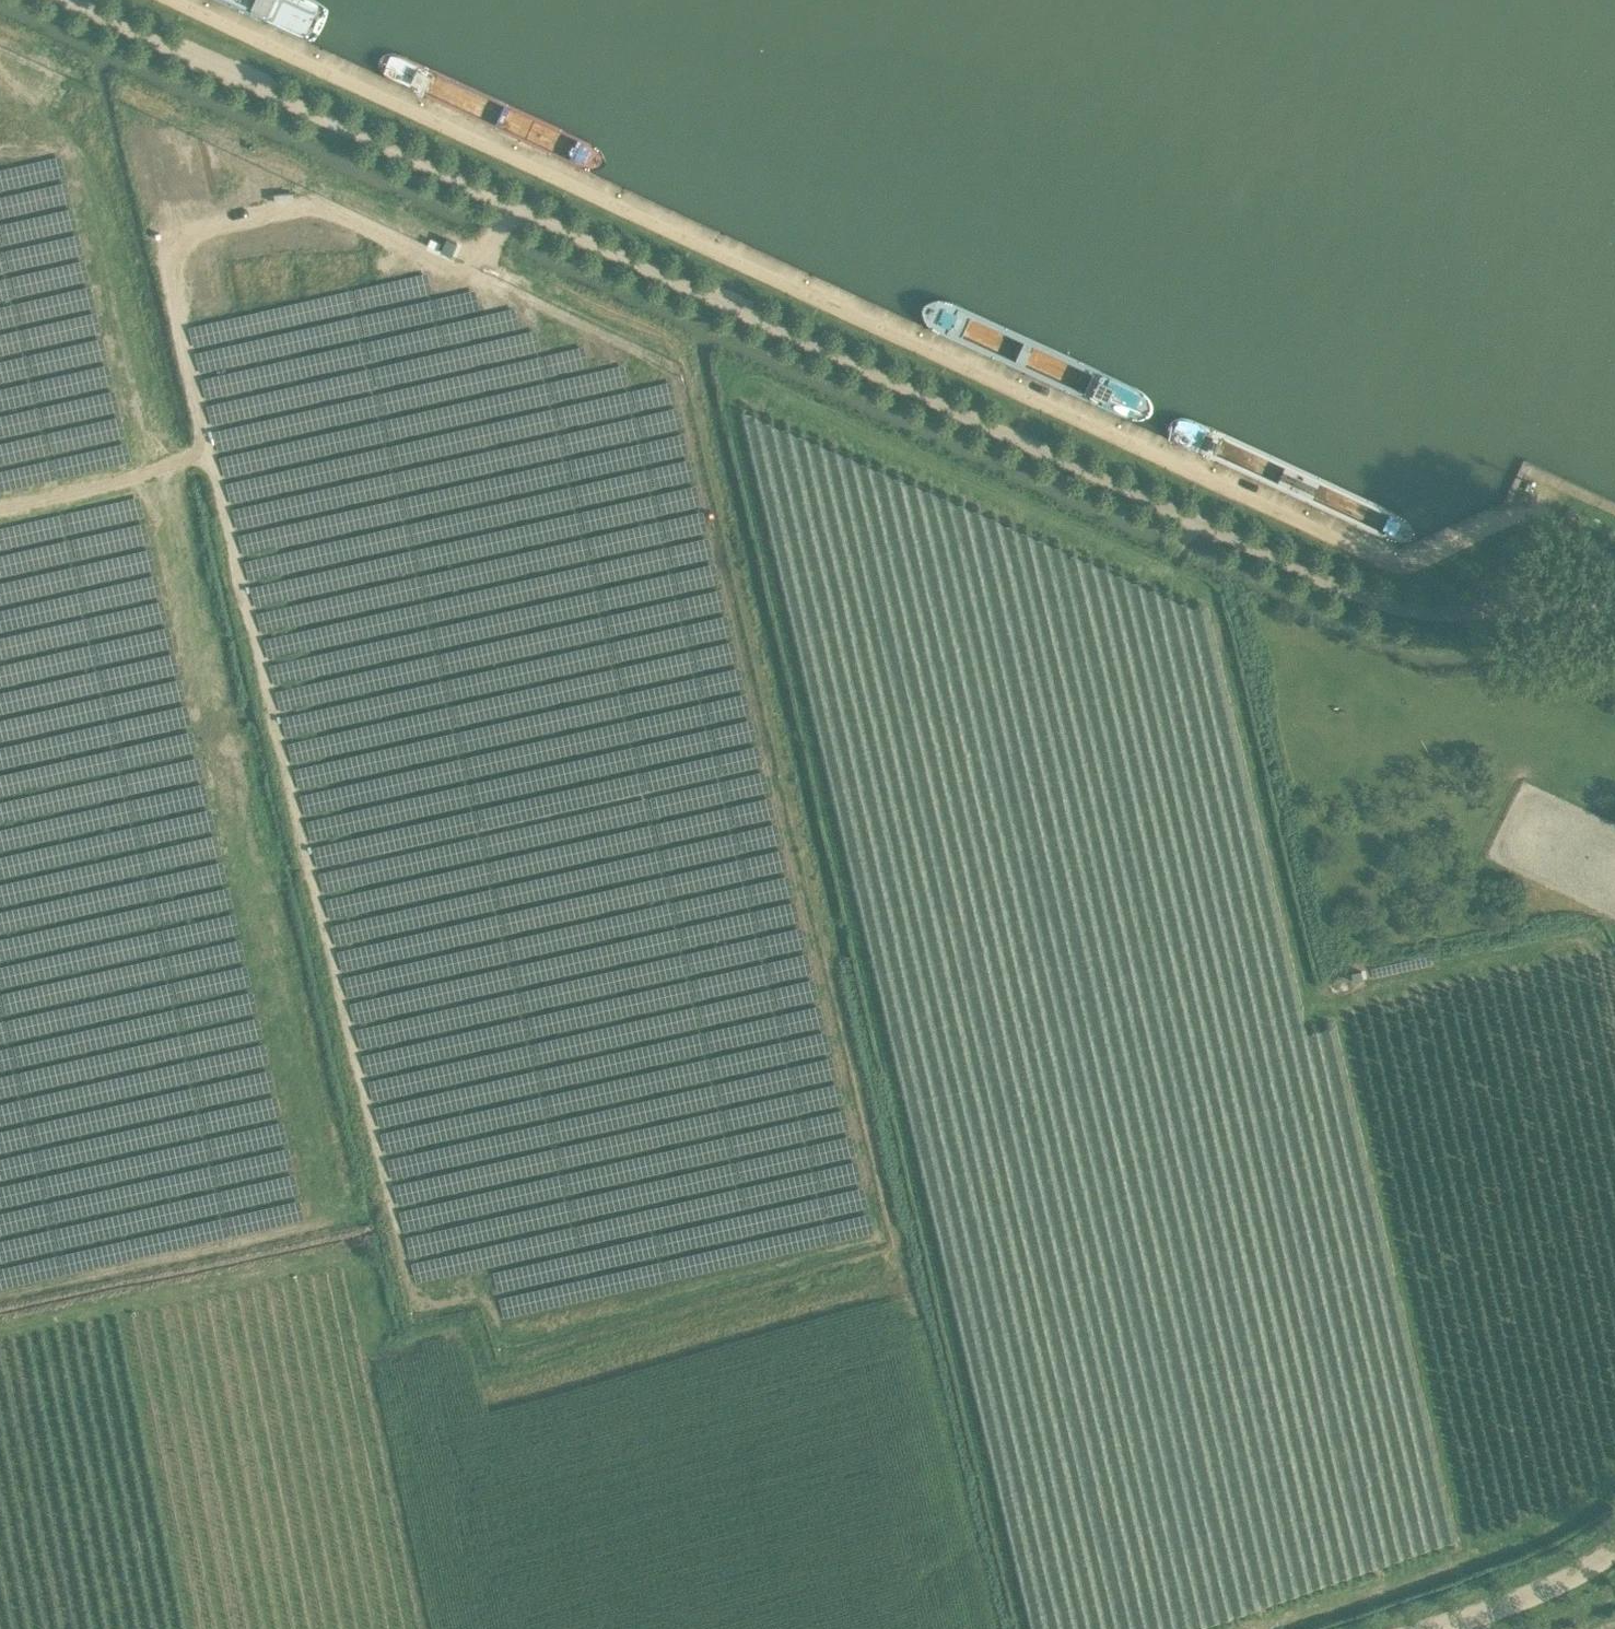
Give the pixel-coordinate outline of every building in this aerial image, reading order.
[(456,246),(443,246),(443,260),(457,259),(456,246)]
